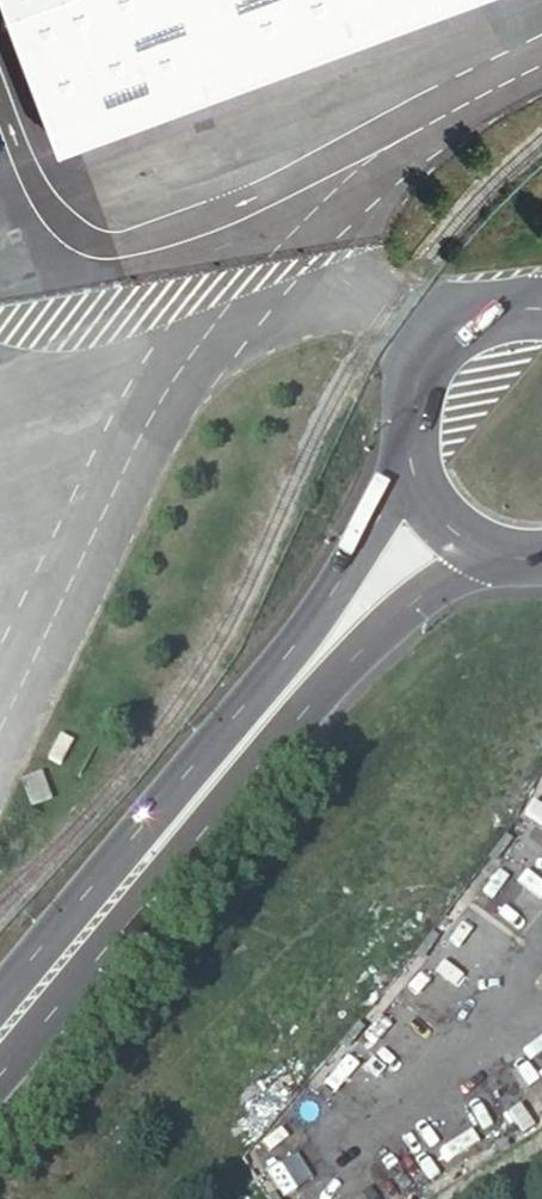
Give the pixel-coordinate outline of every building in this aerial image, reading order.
[(59,142),(444,0),(7,0),(59,142)]
